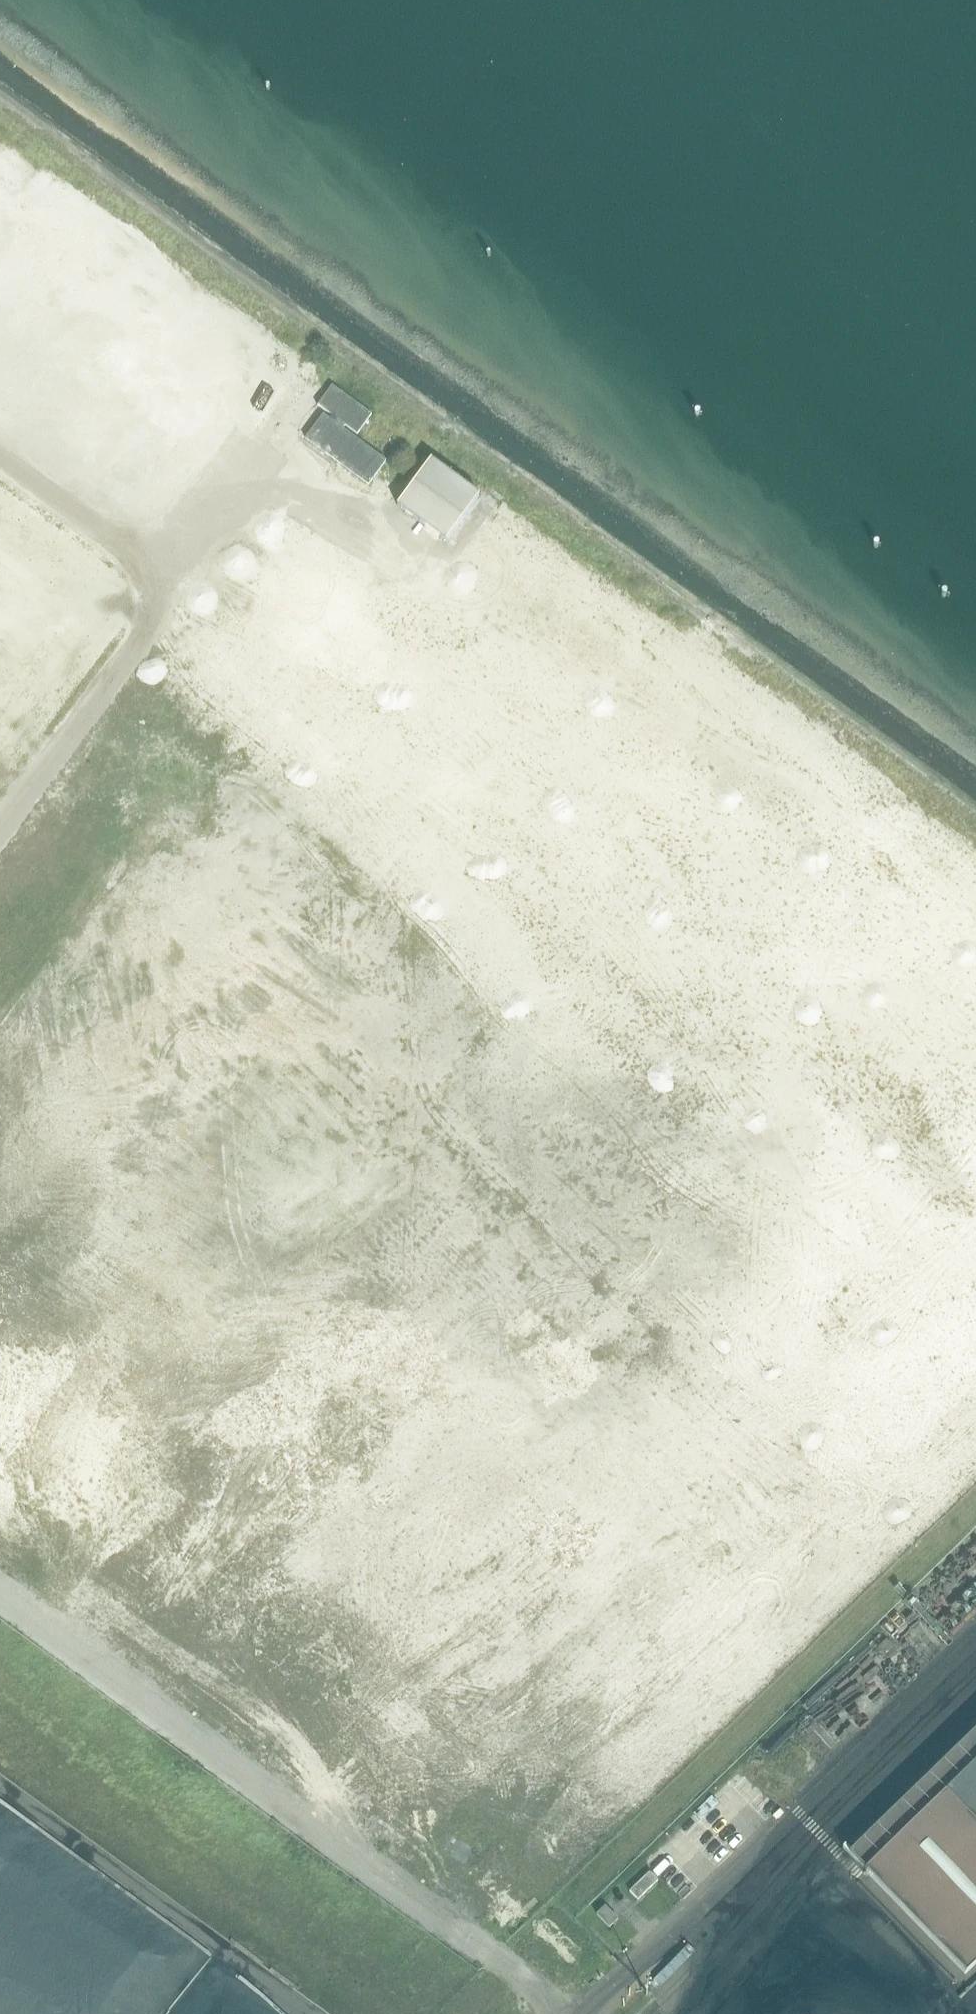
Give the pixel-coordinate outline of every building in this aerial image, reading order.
[(35,217),(67,226),(73,201),(41,192),(35,217)] [(139,388),(206,434),(230,397),(163,352),(139,388)] [(356,434),(370,415),(330,385),(316,405),(336,419),(335,421),(323,413),(305,438),(367,483),(385,457),(344,427),(345,426),(356,434)] [(125,473),(147,447),(131,433),(109,459),(125,473)] [(444,539),(477,494),(426,456),(393,501),(444,539)] [(729,711),(732,714),(738,708),(715,686),(695,706),(716,726),(729,711)] [(658,709),(640,744),(700,776),(703,770),(696,767),(699,761),(684,753),(691,740),(696,743),(701,733),(692,728),(696,719),(674,707),(670,715),(658,709)] [(745,711),(727,733),(744,746),(762,724),(745,711)] [(827,773),(855,795),(872,773),(844,752),(827,773)] [(846,1011),(875,1026),(892,993),(862,978),(846,1011)] [(965,1974),(975,1963),(975,1763),(865,1871),(965,1974)] [(628,1879),(637,1889),(658,1868),(649,1859),(628,1879)] [(615,1895),(621,1906),(633,1899),(627,1888),(615,1895)] [(609,1917),(620,1906),(606,1892),(595,1903),(609,1917)]
